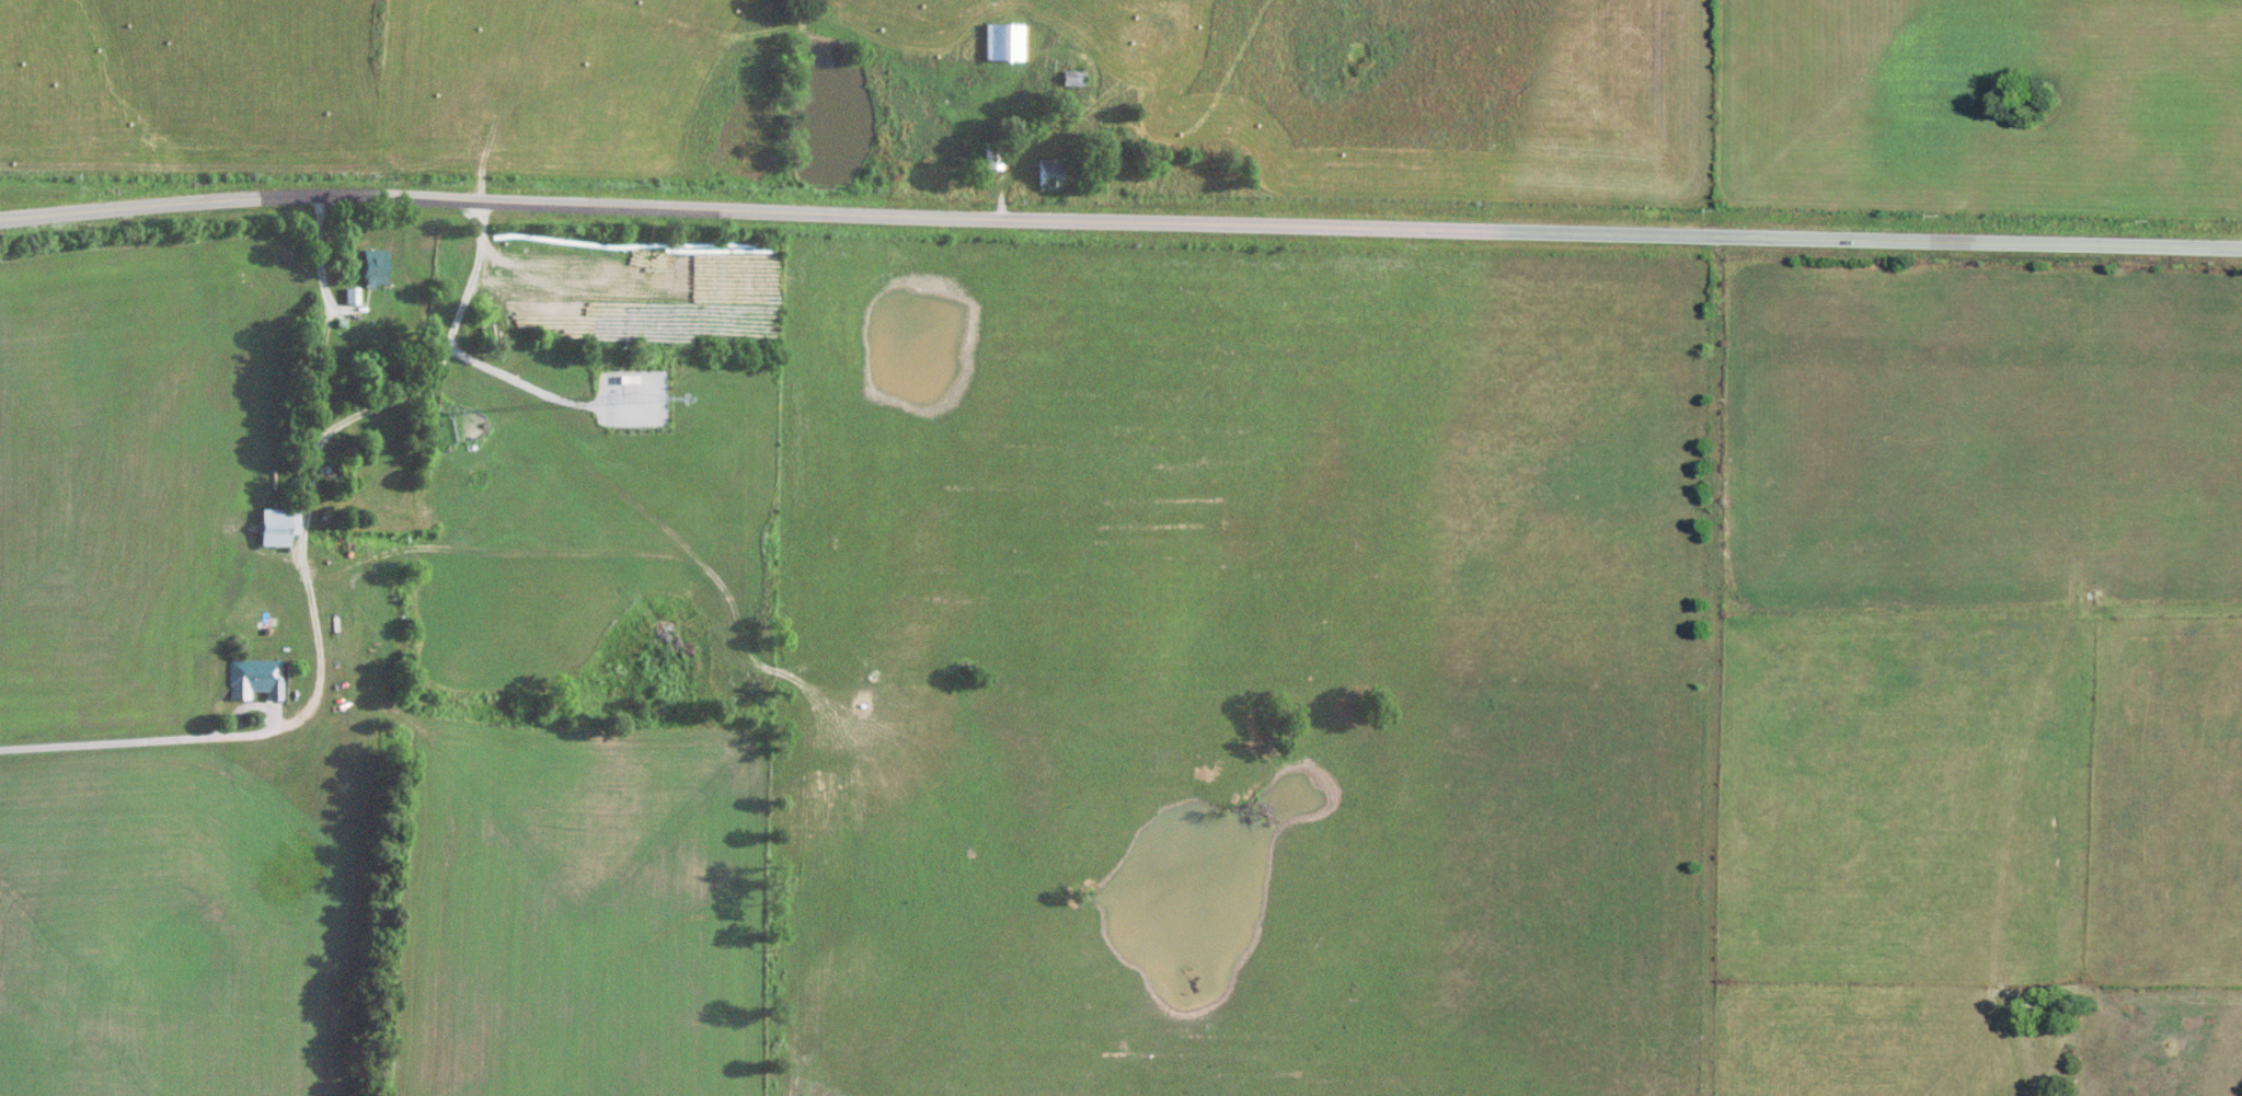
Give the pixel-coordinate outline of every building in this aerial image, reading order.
[(1021,24),(983,24),(983,60),(1021,60),(1021,24)] [(1081,85),(1081,71),(1061,71),(1061,85),(1081,85)] [(982,169),(1000,169),(1000,147),(982,147),(982,169)] [(1037,190),(1059,190),(1059,158),(1037,158),(1037,190)] [(358,247),(383,249),(382,282),(370,281),(370,287),(364,286),(364,281),(361,281),(361,277),(357,277),(358,247)] [(342,287),(355,286),(356,302),(343,302),(342,287)] [(380,370),(379,387),(364,387),(364,370),(380,370)] [(257,545),(285,545),(285,534),(295,534),(295,509),(257,509),(257,545)] [(281,661),(229,660),(229,700),(250,700),(250,693),(264,693),(264,700),(281,700),(281,661)]
